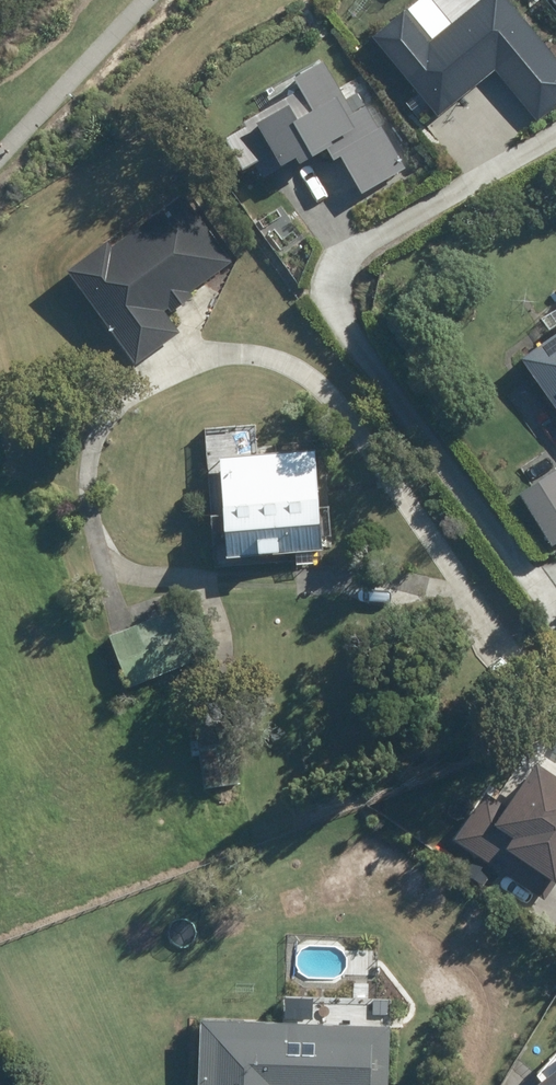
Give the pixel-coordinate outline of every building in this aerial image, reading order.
[(438,115),(496,69),(536,120),(555,104),(555,58),(510,0),(480,0),(432,38),(410,10),(376,36),(438,115)] [(341,157),(362,193),(405,169),(361,91),(347,99),(326,61),(295,79),(301,90),(245,122),(246,124),(220,139),(238,172),(256,162),(263,174),(297,155),(301,163),(326,149),(333,161),(341,157)] [(119,251),(107,235),(58,271),(130,369),(178,334),(165,315),(191,296),(185,289),(228,258),(186,202),(119,251)] [(519,358),(555,411),(555,331),(519,358)] [(205,458),(212,557),(311,550),(304,451),(205,458)] [(528,505),(551,543),(555,540),(555,488),(528,505)] [(174,610),(108,635),(127,687),(193,661),(174,610)] [(196,733),(203,788),(238,783),(230,728),(196,733)] [(527,766),(496,810),(476,796),(451,835),(446,843),(536,902),(548,886),(545,884),(555,867),(555,785),(527,766)] [(490,880),(482,890),(494,899),(501,888),(490,880)] [(189,1022),(186,1084),(376,1084),(378,1029),(189,1022)] [(550,1059),(555,1065),(530,1084),(555,1084),(555,1054),(550,1059)]
